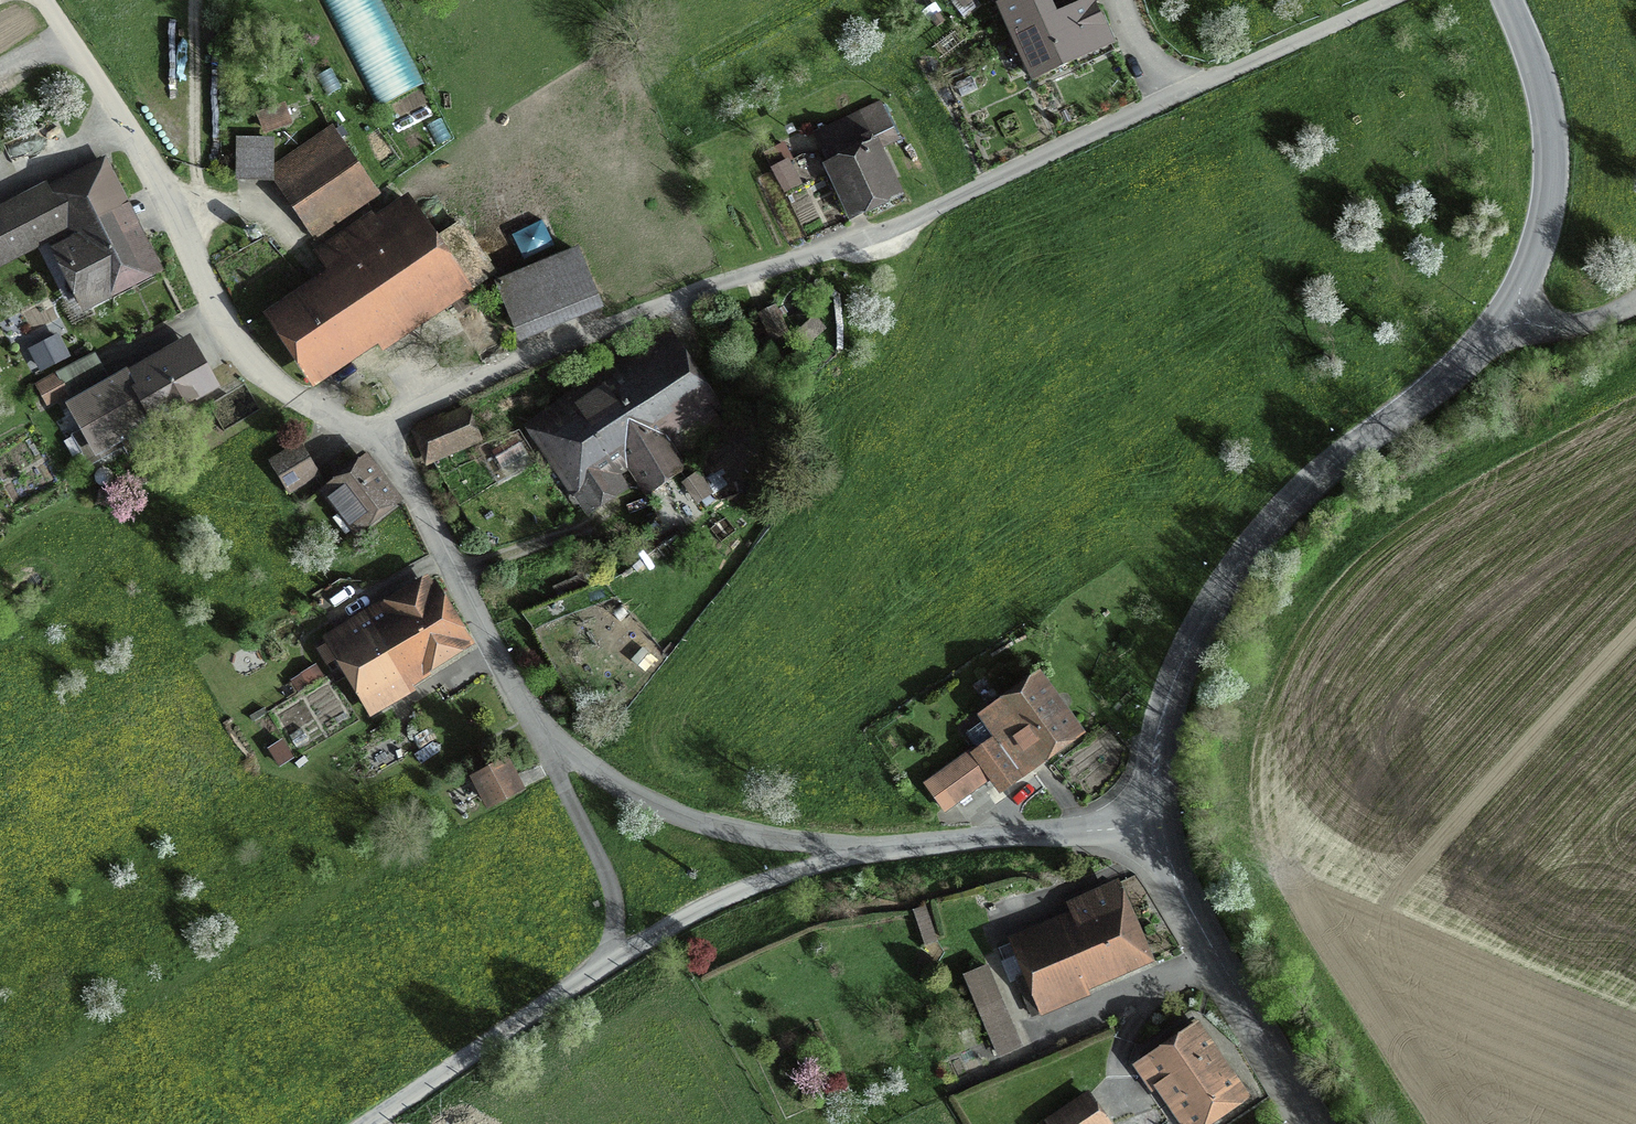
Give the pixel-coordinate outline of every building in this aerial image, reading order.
[(377,113),(424,90),(381,0),(323,0),(377,113)] [(1043,0),(1016,0),(1001,7),(1034,78),(1091,52),(1089,48),(1107,39),(1109,44),(1111,43),(1092,3),(1053,21),(1043,0)] [(855,208),(891,192),(872,152),(878,150),(877,147),(894,139),(877,104),(819,132),(855,208)] [(267,130),(288,123),(282,107),(261,114),(267,130)] [(320,234),(375,196),(330,132),(276,170),(320,234)] [(270,174),(271,141),(237,140),(237,173),(270,174)] [(98,177),(61,196),(67,209),(47,220),(35,197),(0,215),(0,261),(53,234),(89,304),(110,293),(105,284),(143,264),(98,177)] [(434,241),(407,200),(377,221),(373,215),(317,252),(336,280),(278,319),(314,372),(480,259),(458,225),(434,241)] [(517,329),(596,297),(577,251),(498,283),(517,329)] [(772,339),(786,333),(774,307),(760,313),(772,339)] [(42,367),(65,355),(56,338),(33,350),(42,367)] [(213,384),(187,340),(71,405),(97,451),(213,384)] [(698,449),(723,425),(668,344),(542,429),(591,503),(615,487),(603,469),(626,454),(650,490),(679,471),(666,451),(670,448),(679,461),(698,449)] [(426,457),(473,436),(464,415),(417,435),(426,457)] [(288,491),(317,473),(300,444),(271,462),(288,491)] [(363,523),(394,499),(366,462),(325,494),(350,526),(359,519),(363,523)] [(460,639),(429,589),(399,608),(392,597),(327,636),(373,711),(413,687),(405,674),(460,639)] [(998,784),(1074,730),(1038,681),(986,718),(1002,741),(979,758),(998,784)] [(492,805),(519,791),(505,764),(478,778),(492,805)] [(1138,954),(1108,887),(1071,904),(1080,926),(1038,944),(1033,933),(1014,941),(1020,953),(1024,951),(1033,972),(1018,979),(1028,1001),(1138,954)] [(924,943),(936,939),(924,907),(913,911),(924,943)] [(999,1053),(1020,1044),(987,966),(966,976),(999,1053)] [(1197,1025),(1187,1032),(1185,1030),(1156,1050),(1158,1053),(1138,1066),(1154,1089),(1173,1075),(1185,1092),(1170,1102),(1184,1123),(1198,1123),(1243,1093),(1229,1072),(1219,1079),(1196,1046),(1207,1039),(1197,1025)] [(1088,1096),(1050,1121),(1053,1123),(1107,1123),(1088,1096)]
